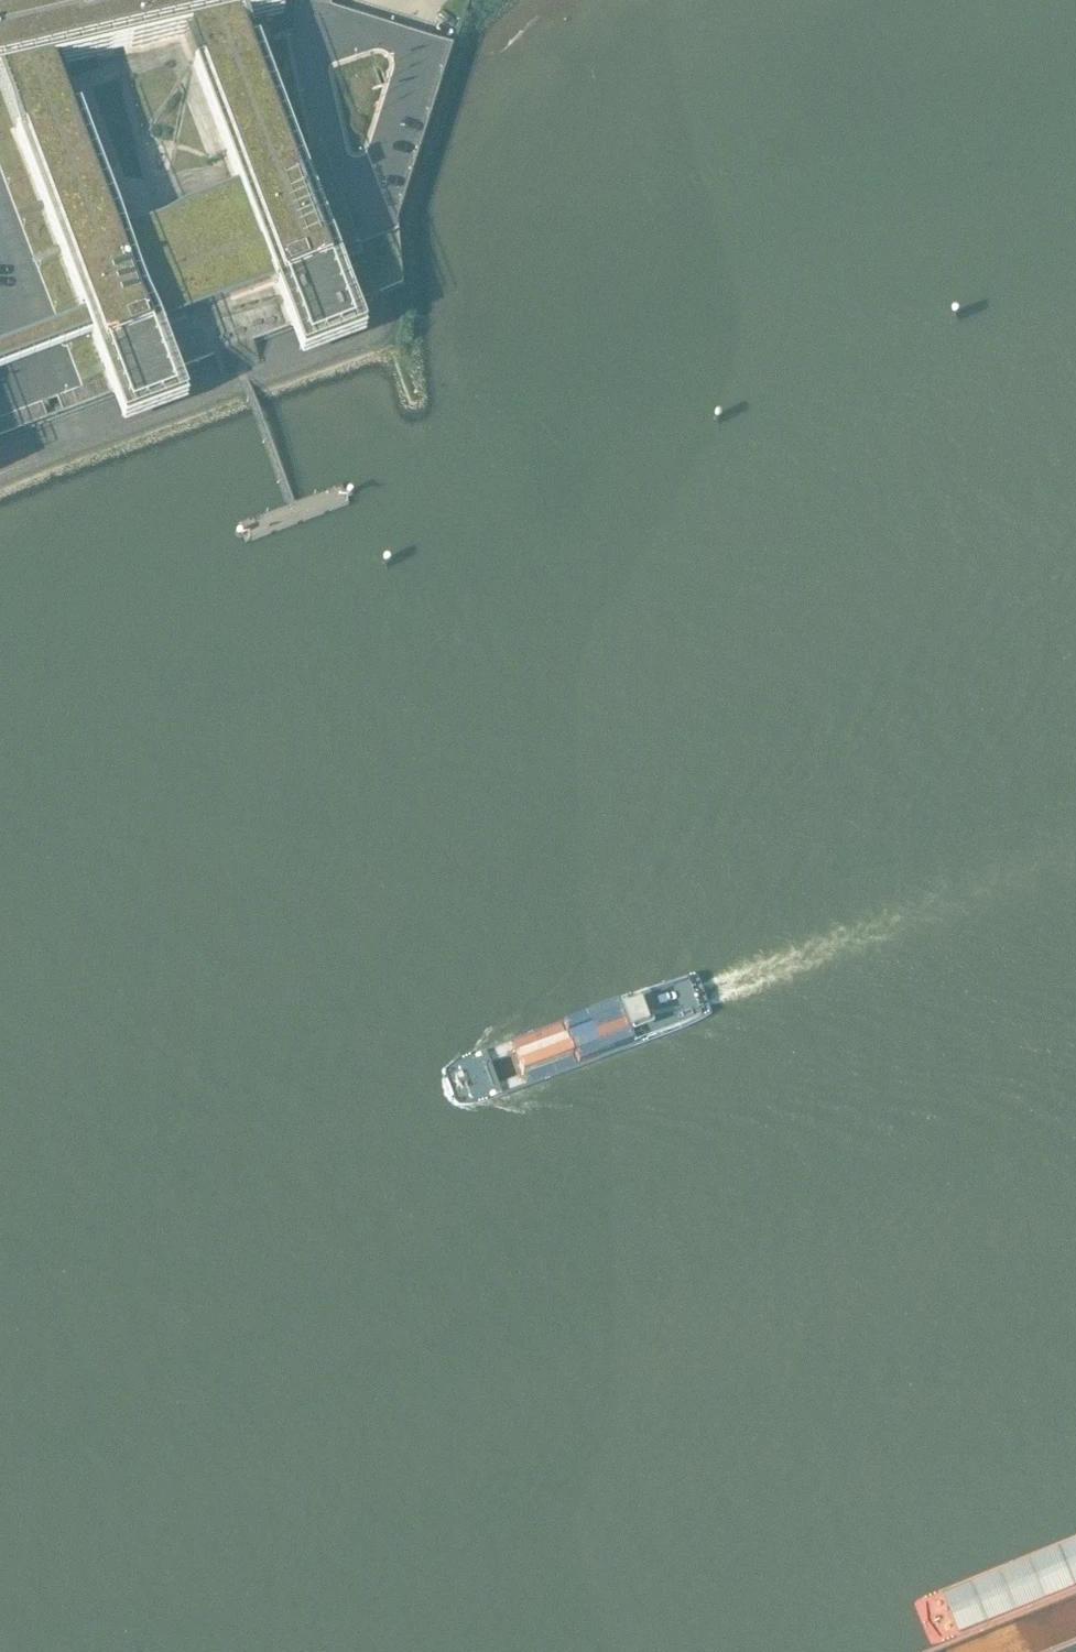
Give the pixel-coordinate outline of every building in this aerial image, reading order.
[(451,47),(450,47),(429,40),(405,33),(330,9),(331,0),(295,0),(292,33),(270,41),(262,20),(283,15),(279,0),(54,0),(0,12),(0,438),(34,425),(45,421),(62,414),(63,414),(108,397),(112,395),(112,397),(113,399),(124,428),(185,405),(175,376),(174,374),(173,372),(212,358),(253,342),(291,328),(292,330),(304,360),(362,338),(364,338),(353,307),(352,306),(356,304),(369,299),(377,296),(381,294),(402,287),(402,286),(397,235),(396,222),(403,201),(451,47)]
